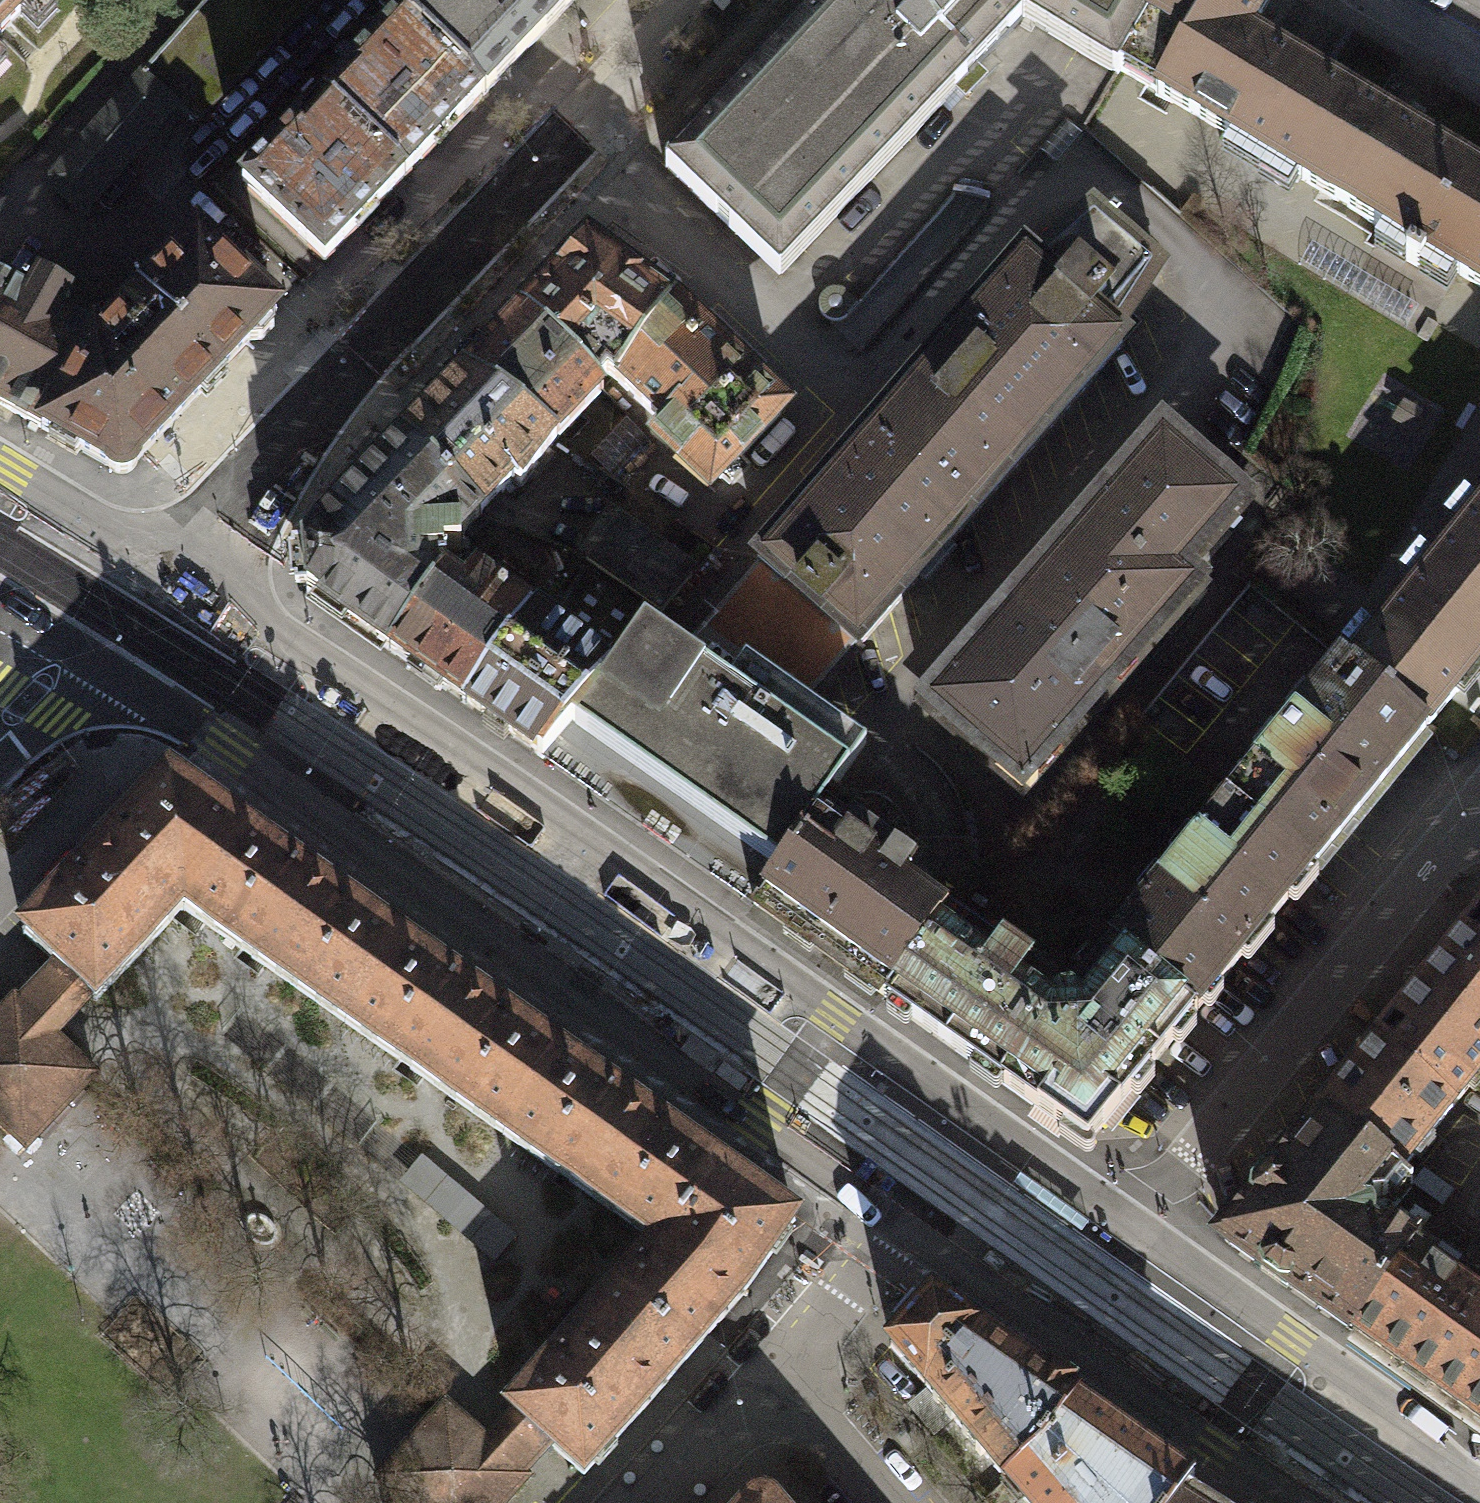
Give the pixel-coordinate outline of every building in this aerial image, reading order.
[(32,0),(0,0),(0,34),(32,0)] [(174,104),(192,121),(310,0),(207,0),(141,74),(174,104)] [(399,20),(400,21),(481,98),(483,99),(578,0),(418,0),(399,20)] [(1161,0),(821,0),(663,165),(779,276),(955,91),(954,90),(1022,18),(1025,19),(1025,21),(1111,73),(1113,71),(1117,74),(1120,69),(1161,0)] [(1313,74),(1250,36),(1270,1),(1270,0),(1161,0),(1120,69),(1264,156),(1313,74)] [(481,98),(400,21),(346,78),(350,83),(327,106),(404,179),(481,98)] [(141,74),(47,180),(82,210),(174,104),(141,74)] [(1313,74),(1264,156),(1406,242),(1421,251),(1471,169),(1392,121),(1313,74)] [(404,179),(327,106),(305,129),(301,125),(243,186),(324,263),(404,179)] [(1421,251),(1479,286),(1479,175),(1471,169),(1421,251)] [(1033,264),(1025,257),(762,559),(858,643),(861,640),(862,640),(919,575),(918,574),(943,544),(945,545),(1122,342),(1113,334),(1158,267),(1093,211),(1033,264)] [(96,336),(98,337),(45,430),(107,465),(109,472),(112,475),(116,476),(121,478),(126,478),(131,474),(134,472),(136,467),(136,461),(246,345),(261,345),(273,332),(273,317),(276,314),(196,238),(123,316),(96,336)] [(617,380),(671,307),(613,265),(619,258),(594,240),(523,316),(595,384),(606,372),(617,380)] [(45,430),(98,337),(96,336),(60,315),(71,296),(39,278),(29,297),(0,280),(0,404),(45,430)] [(671,307),(617,380),(665,426),(655,435),(710,488),(783,413),(671,307)] [(595,384),(523,316),(464,376),(555,440),(602,392),(595,384)] [(555,440),(464,376),(413,431),(403,442),(481,516),(491,505),(514,481),(520,486),(555,440)] [(1163,432),(1026,588),(1121,672),(1199,584),(1182,569),(1242,501),(1163,432)] [(442,536),(464,534),(481,516),(403,442),(302,547),(302,550),(291,551),(295,591),(306,590),(306,593),(389,651),(443,579),(432,571),(438,564),(444,564),(442,536)] [(1458,538),(1479,556),(1479,511),(1458,538)] [(614,521),(585,561),(660,613),(693,575),(614,521)] [(1458,538),(1352,667),(1426,728),(1479,662),(1479,556),(1458,538)] [(886,1002),(948,913),(904,881),(913,868),(826,805),(866,748),(835,725),(804,703),(858,643),(762,559),(679,652),(645,628),(614,671),(575,727),(727,833),(748,848),(780,871),(754,909),(845,974),(886,1002)] [(465,705),(532,615),(475,575),(462,592),(443,579),(389,651),(465,705)] [(1031,776),(1121,672),(1026,588),(926,702),(1023,786),(1024,785),(1030,791),(1038,782),(1031,776)] [(532,615),(465,705),(477,713),(542,759),(571,724),(575,727),(614,671),(532,615)] [(1426,728),(1352,667),(1343,660),(1228,801),(1312,869),(1426,728)] [(754,909),(780,871),(748,848),(575,727),(571,724),(542,759),(754,909)] [(184,908),(180,905),(249,833),(169,778),(108,842),(105,839),(82,863),(85,866),(22,932),(55,963),(91,997),(95,1001),(184,908)] [(1312,869),(1228,801),(1112,943),(1196,1011),(1312,869)] [(311,877),(249,833),(180,905),(184,908),(346,1023),(403,943),(336,895),(339,892),(313,874),(311,877)] [(999,1081),(1056,1000),(1056,997),(1055,988),(1029,970),(1032,965),(1002,943),(998,948),(948,913),(886,1002),(999,1081)] [(1377,1044),(1453,1106),(1479,1074),(1479,917),(1377,1044)] [(468,989),(403,943),(346,1023),(504,1134),(561,1054),(494,1007),(497,1003),(471,985),(468,989)] [(1056,1000),(999,1081),(1072,1133),(1100,1129),(1196,1011),(1112,943),(1070,995),(1056,997),(1056,1000)] [(37,982),(18,1001),(55,1036),(74,1016),(91,997),(55,963),(37,982)] [(55,1036),(18,1001),(15,998),(0,1013),(0,1125),(25,1149),(96,1074),(55,1036)] [(1377,1044),(1315,1119),(1355,1151),(1360,1145),(1395,1174),(1397,1175),(1453,1106),(1377,1044)] [(627,1101),(561,1054),(504,1134),(656,1242),(659,1244),(686,1213),(719,1166),(652,1119),(655,1115),(629,1097),(627,1101)] [(1225,1241),(1351,1331),(1408,1250),(1413,1244),(1383,1222),(1377,1229),(1370,1224),(1369,1206),(1395,1174),(1360,1145),(1355,1151),(1315,1119),(1274,1171),(1269,1167),(1246,1195),(1250,1199),(1222,1233),(1225,1241)] [(796,1220),(719,1166),(686,1213),(659,1244),(656,1242),(615,1289),(692,1354),(745,1292),(796,1220)] [(1080,1233),(1087,1223),(1019,1175),(1011,1185),(1080,1233)] [(939,1213),(932,1222),(1022,1287),(1028,1278),(939,1213)] [(1479,1422),(1479,1300),(1450,1279),(1408,1250),(1351,1331),(1479,1422)] [(584,1476),(692,1354),(615,1289),(509,1408),(513,1411),(549,1444),(584,1476)] [(1043,1450),(1077,1401),(933,1298),(921,1311),(912,1303),(892,1326),(901,1333),(890,1346),(935,1399),(932,1402),(980,1458),(984,1455),(1006,1481),(1043,1450)] [(1006,1481),(1025,1502),(1179,1502),(1185,1494),(1193,1483),(1077,1401),(1043,1450),(1006,1481)] [(446,1402),(377,1477),(405,1502),(504,1502),(528,1477),(523,1473),(487,1440),(446,1402)] [(513,1411),(487,1440),(523,1473),(549,1444),(513,1411)] [(1179,1502),(1199,1502),(1185,1494),(1179,1502)]
